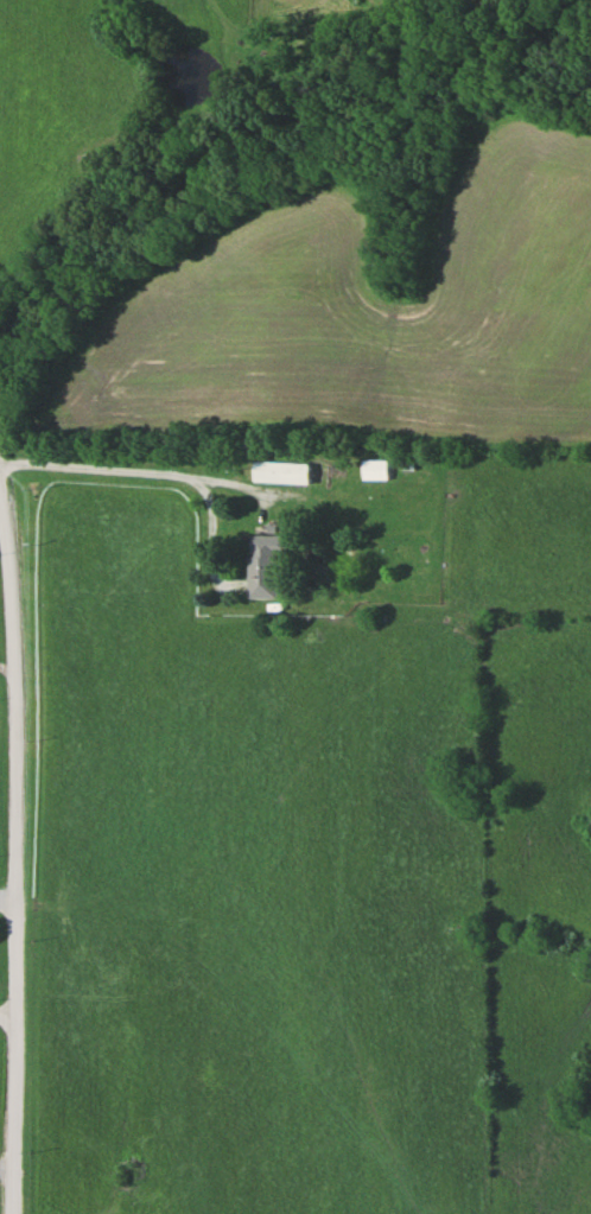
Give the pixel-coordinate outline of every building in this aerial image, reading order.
[(254,482),(310,483),(310,488),(325,488),(325,459),(309,458),(309,461),(254,461),(254,482)] [(388,459),(362,459),(362,479),(388,479),(388,459)] [(245,598),(282,599),(283,535),(246,534),(245,598)]
